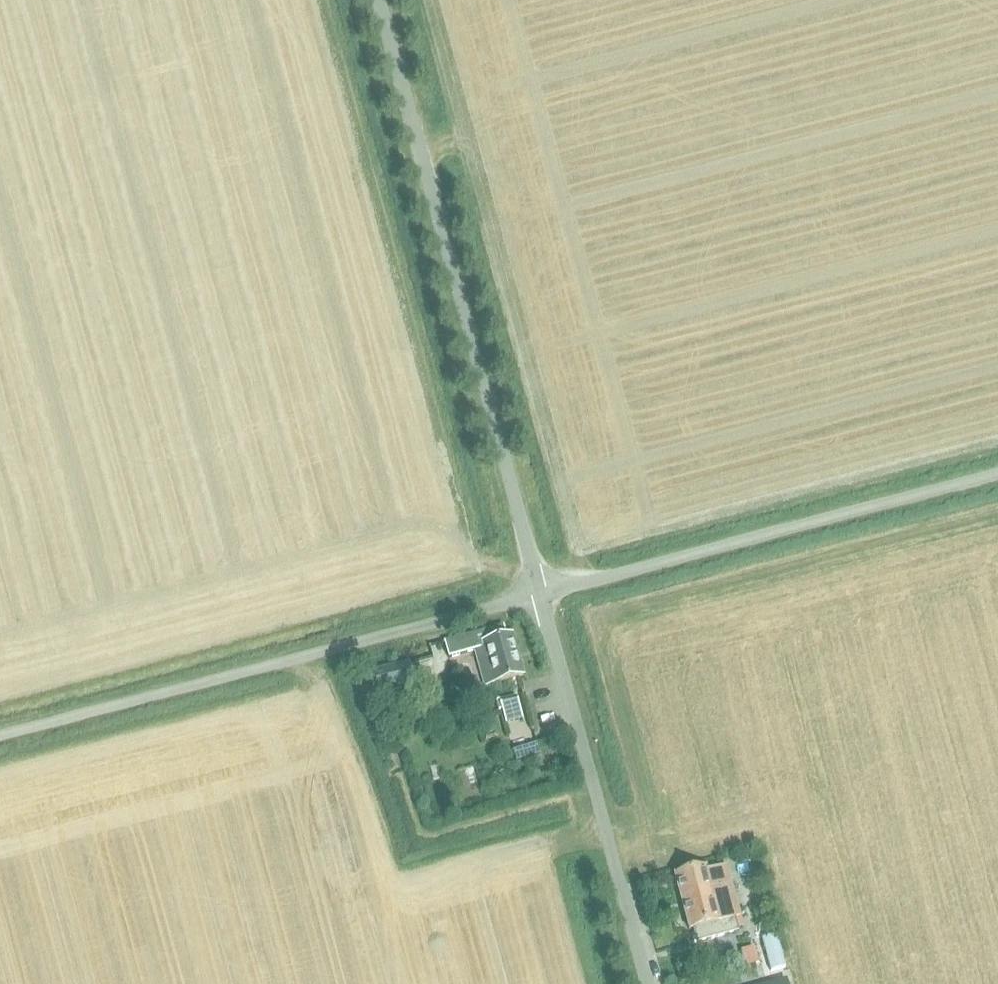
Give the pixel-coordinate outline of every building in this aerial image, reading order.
[(512,637),(506,638),(503,627),(443,644),(448,659),(475,652),(478,666),(486,663),(492,685),(523,677),(512,637)] [(408,666),(369,677),(375,700),(414,689),(408,666)] [(540,755),(525,703),(500,710),(515,762),(540,755)] [(451,791),(477,786),(472,759),(445,764),(451,791)] [(705,870),(674,878),(691,943),(742,930),(725,867),(705,873),(705,870)] [(758,962),(753,946),(741,949),(746,966),(758,962)]
